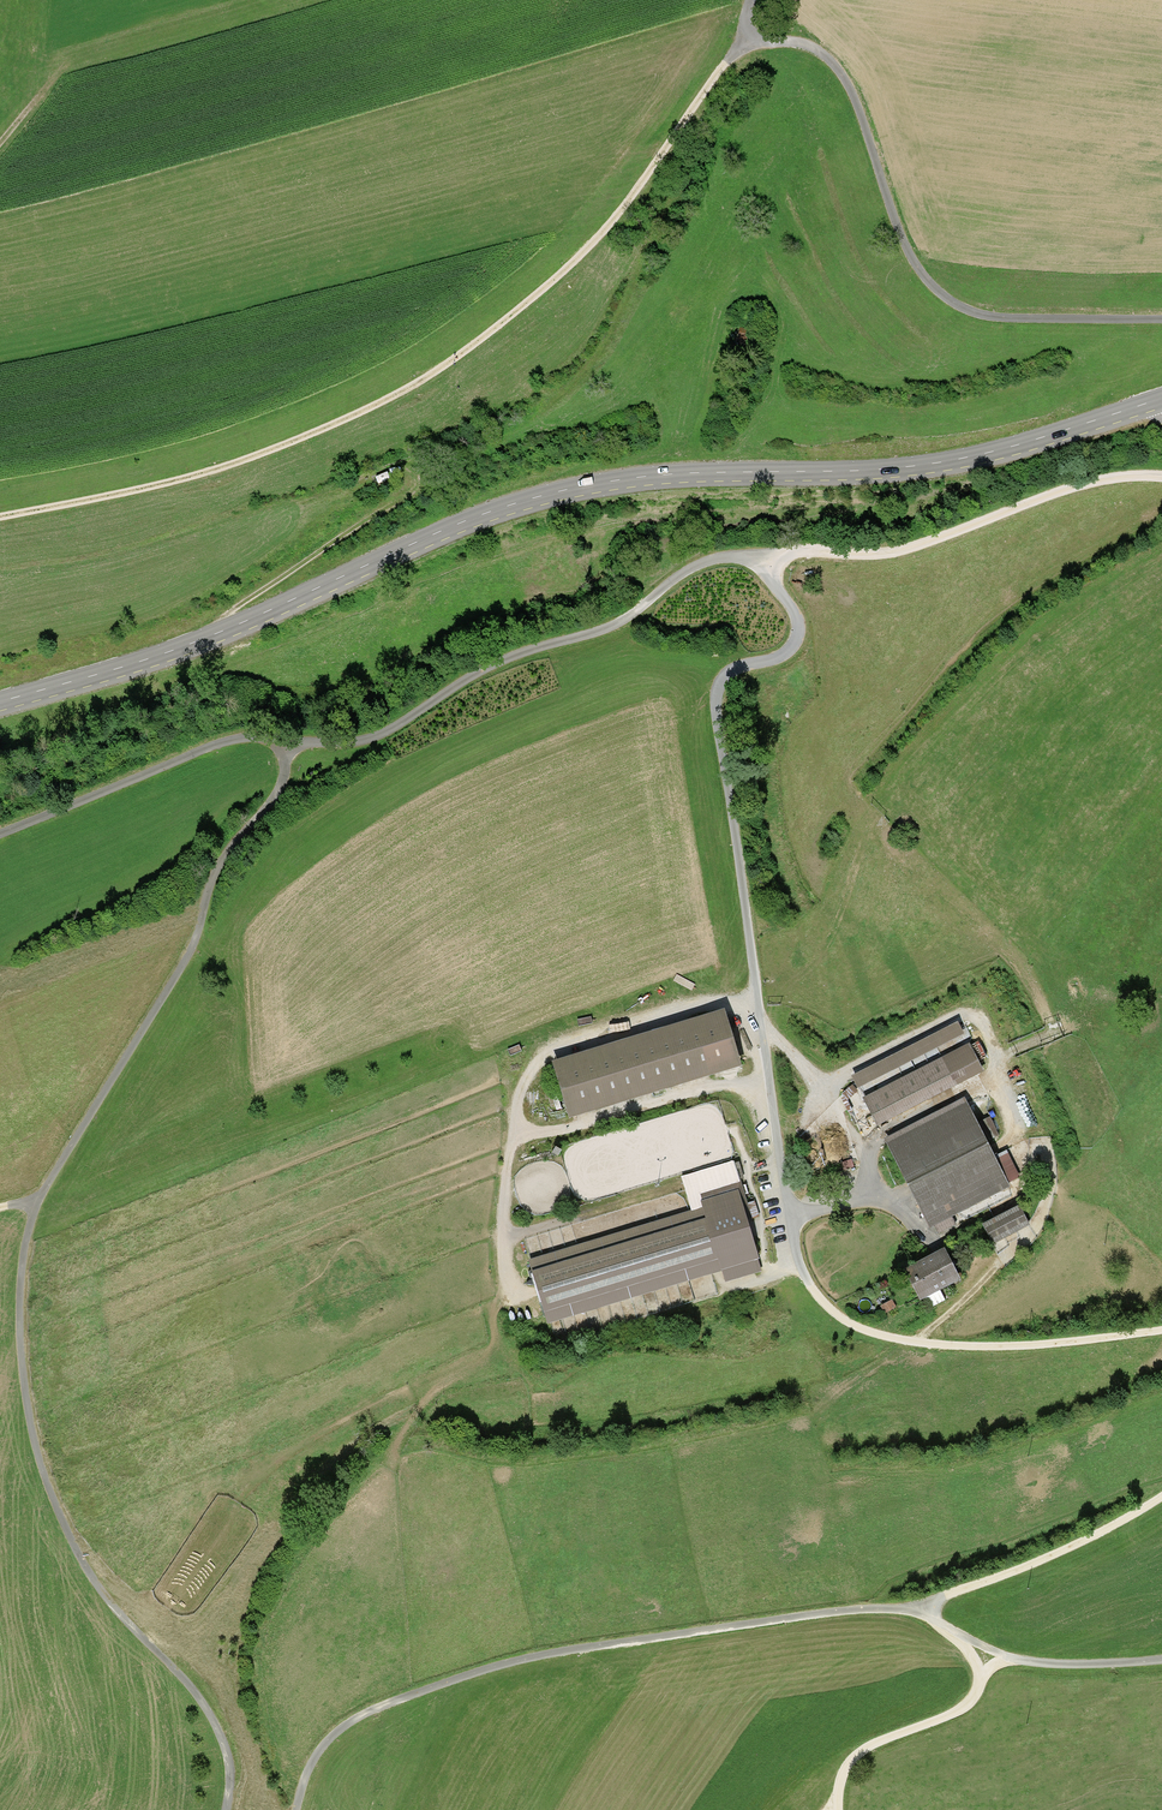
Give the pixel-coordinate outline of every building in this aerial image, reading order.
[(739,331),(738,342),(748,343),(750,333),(739,331)] [(722,1012),(553,1064),(570,1118),(739,1065),(722,1012)] [(957,1026),(853,1078),(877,1125),(981,1073),(957,1026)] [(963,1101),(885,1141),(930,1228),(1008,1188),(1005,1183),(998,1168),(984,1142),(975,1125),(963,1101)] [(987,1119),(975,1125),(984,1142),(995,1136),(987,1119)] [(998,1168),(1005,1183),(1017,1177),(1009,1162),(998,1168)] [(704,1208),(529,1262),(547,1320),(722,1266),(725,1276),(759,1265),(734,1185),(701,1195),(704,1208)] [(1018,1208),(982,1227),(992,1245),(1028,1227),(1018,1208)] [(943,1252),(906,1271),(921,1300),(958,1281),(943,1252)]
